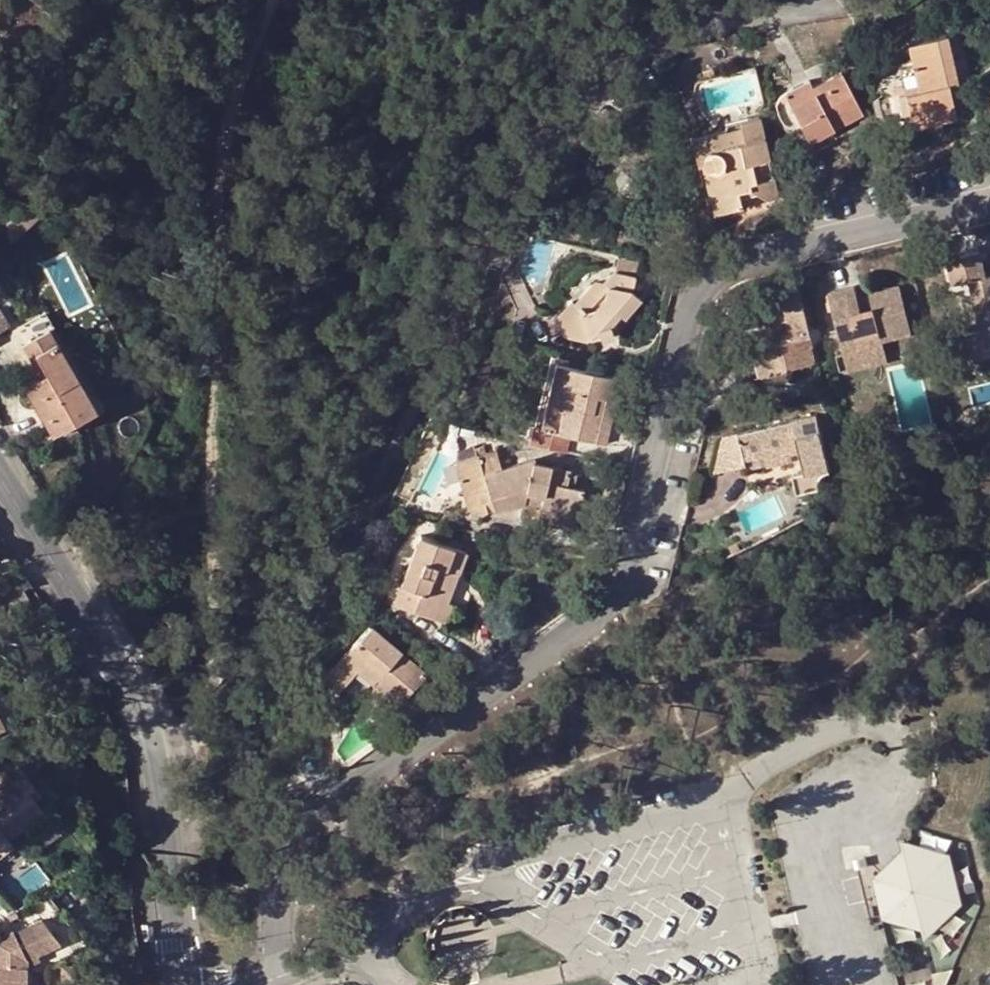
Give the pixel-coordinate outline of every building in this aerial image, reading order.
[(953,121),(947,92),(946,86),(955,84),(944,36),(906,45),(916,87),(897,92),(901,114),(908,112),(913,131),(953,121)] [(841,72),(811,87),(786,100),(807,141),(862,114),(841,72)] [(786,100),(811,87),(808,81),(783,93),(786,100)] [(946,86),(947,92),(956,90),(955,84),(946,86)] [(719,132),(692,138),(698,165),(702,164),(713,214),(741,208),(739,193),(747,190),(768,200),(776,198),(757,117),(724,124),(719,132)] [(38,215),(23,199),(3,219),(11,242),(38,215)] [(973,360),(989,356),(989,276),(985,276),(977,252),(946,259),(952,285),(969,281),(981,332),(968,335),(973,360)] [(579,308),(573,302),(571,300),(556,315),(563,336),(585,341),(589,336),(588,332),(596,329),(602,341),(614,337),(609,326),(618,314),(623,317),(639,300),(630,289),(634,274),(615,269),(605,281),(595,279),(586,289),(598,301),(590,308),(579,308)] [(861,312),(857,297),(854,285),(829,292),(846,355),(859,352),(862,362),(885,356),(881,341),(908,334),(896,287),(870,294),(873,309),(861,312)] [(770,345),(761,347),(751,350),(758,377),(814,362),(795,288),(764,296),(768,312),(757,315),(754,316),(760,342),(769,340),(770,345)] [(586,289),(573,302),(579,308),(590,308),(598,301),(586,289)] [(870,294),(857,297),(861,312),(873,309),(870,294)] [(768,312),(764,296),(752,299),(757,315),(768,312)] [(53,338),(48,330),(23,345),(30,359),(35,356),(46,375),(41,379),(25,387),(52,435),(95,410),(53,338)] [(859,352),(846,355),(850,372),(886,362),(885,356),(862,362),(859,352)] [(35,356),(30,359),(41,379),(46,375),(35,356)] [(533,427),(529,444),(565,452),(569,436),(604,443),(609,425),(598,423),(604,401),(614,402),(620,380),(555,366),(540,429),(533,427)] [(609,425),(614,402),(604,401),(598,423),(609,425)] [(746,459),(765,454),(791,449),(792,455),(802,453),(802,457),(805,474),(793,476),(797,493),(819,488),(818,486),(819,483),(820,479),(823,475),(826,474),(829,472),(816,417),(724,438),(715,474),(747,466),(746,459)] [(791,449),(765,454),(767,465),(793,459),(792,455),(791,449)] [(457,462),(460,480),(468,508),(480,513),(494,508),(484,473),(501,468),(496,450),(479,455),(457,462)] [(539,507),(576,516),(582,490),(573,489),(564,486),(567,470),(532,462),(533,459),(501,468),(484,473),(495,512),(522,504),(525,492),(541,498),(539,507)] [(577,473),(567,470),(564,486),(573,489),(577,473)] [(573,528),(576,516),(539,507),(537,519),(573,528)] [(450,573),(457,575),(465,554),(419,537),(395,604),(434,618),(450,573)] [(30,585),(21,572),(0,583),(0,593),(5,600),(30,585)] [(446,602),(457,575),(450,573),(434,618),(446,622),(451,605),(446,602)] [(342,656),(372,682),(375,678),(403,701),(426,674),(370,625),(342,656)] [(375,678),(372,682),(398,706),(403,701),(375,678)] [(0,772),(0,777),(5,785),(0,789),(0,827),(9,838),(26,824),(32,831),(56,812),(14,761),(0,772)] [(870,878),(881,919),(916,930),(923,939),(961,905),(950,855),(901,840),(899,848),(870,878)] [(884,871),(879,877),(878,883),(884,903),(887,914),(901,919),(921,926),(925,930),(949,909),(954,902),(945,863),(938,857),(921,852),(906,848),(905,852),(884,871)] [(146,922),(148,939),(156,938),(154,921),(146,922)] [(27,966),(27,964),(53,953),(40,926),(12,940),(12,938),(0,943),(0,984),(28,984),(27,966)] [(932,974),(935,984),(947,984),(953,970),(932,974)]
